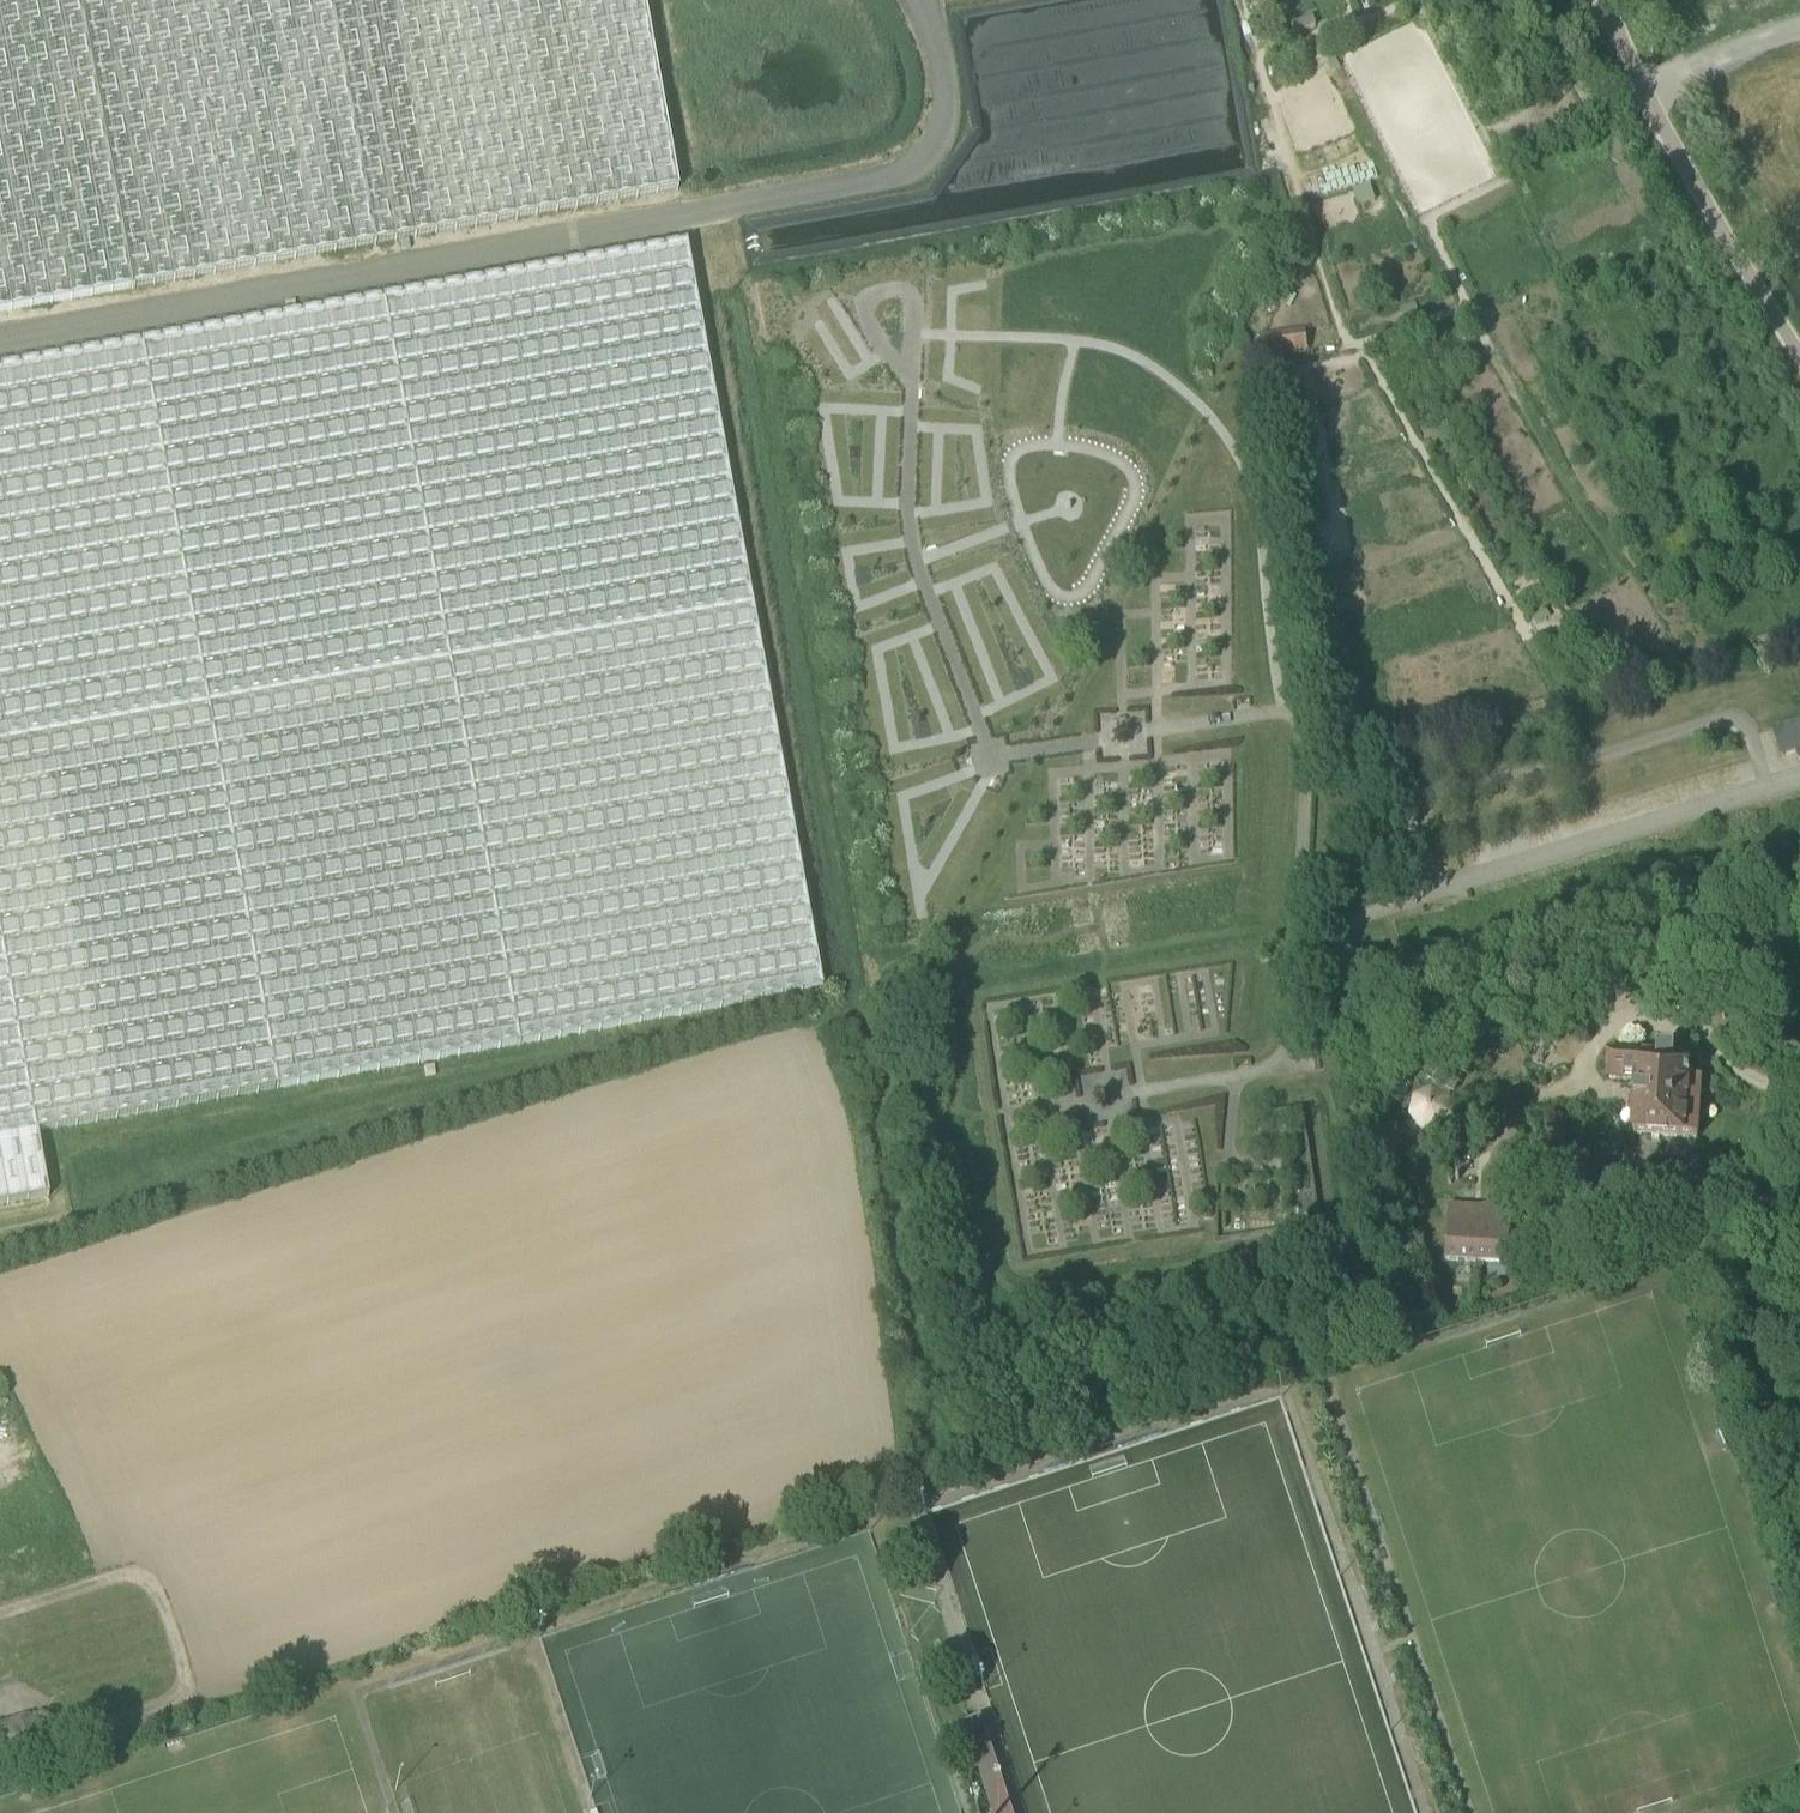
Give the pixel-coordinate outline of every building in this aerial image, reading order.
[(678,189),(643,0),(0,0),(0,313),(678,189)] [(1350,183),(1378,173),(1371,152),(1342,162),(1350,183)] [(822,990),(686,244),(0,369),(0,1223),(50,1214),(35,1133),(822,990)] [(1267,355),(1308,350),(1305,329),(1264,334),(1267,355)] [(1799,751),(1799,722),(1773,730),(1781,757),(1799,751)] [(1572,1008),(1573,997),(1545,995),(1545,1006),(1572,1008)] [(1471,1029),(1467,1035),(1468,1036),(1467,1038),(1463,1039),(1465,1046),(1472,1044),(1470,1039),(1471,1037),(1473,1038),(1476,1031),(1471,1029)] [(1643,1053),(1643,1054),(1612,1052),(1608,1065),(1610,1079),(1637,1080),(1634,1135),(1697,1139),(1701,1083),(1700,1082),(1702,1057),(1655,1054),(1655,1053),(1649,1052),(1643,1053)] [(1454,1096),(1459,1085),(1438,1074),(1432,1084),(1435,1086),(1432,1092),(1416,1100),(1411,1117),(1422,1131),(1440,1132),(1452,1118),(1448,1100),(1451,1094),(1454,1096)] [(1449,1207),(1447,1261),(1510,1264),(1512,1210),(1449,1207)] [(993,1812),(1013,1812),(981,1715),(963,1721),(993,1812)] [(42,1754),(31,1718),(0,1727),(0,1740),(8,1764),(42,1754)]
